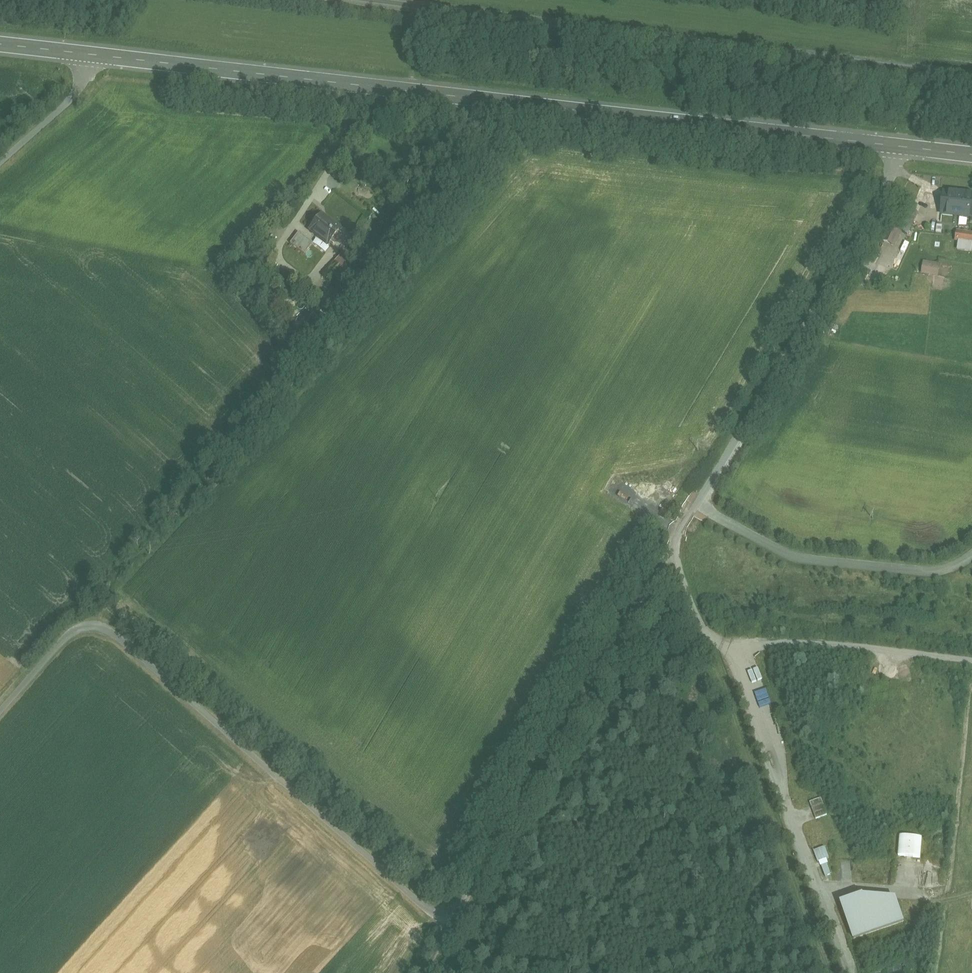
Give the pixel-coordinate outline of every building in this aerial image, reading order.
[(944,194),(942,214),(971,217),(971,197),(944,194)] [(917,200),(907,195),(902,205),(912,210),(917,200)] [(918,213),(905,207),(896,226),(894,229),(895,229),(908,235),(918,213)] [(303,225),(322,244),(337,229),(319,210),(303,225)] [(894,229),(890,227),(883,241),(893,246),(900,232),(894,229)] [(957,232),(956,241),(971,243),(971,234),(957,232)] [(318,249),(300,233),(288,246),(314,268),(319,262),(316,259),(318,257),(314,254),(318,249)] [(882,251),(871,245),(863,259),(873,265),(874,265),(882,251)] [(338,258),(323,276),(332,284),(344,271),(342,270),(346,265),(338,258)] [(940,265),(924,262),(922,273),(930,275),(931,269),(939,271),(940,265)] [(757,667),(745,672),(750,683),(762,678),(757,667)] [(753,693),(758,708),(770,704),(765,689),(753,693)] [(813,820),(827,814),(820,797),(807,802),(813,820)] [(922,857),(922,837),(897,836),(896,857),(922,857)] [(829,857),(825,847),(815,851),(819,861),(829,857)] [(830,861),(820,864),(822,870),(832,866),(830,861)] [(845,940),(848,940),(904,923),(904,915),(900,915),(895,898),(852,897),(832,903),(837,917),(837,913),(845,940)]
